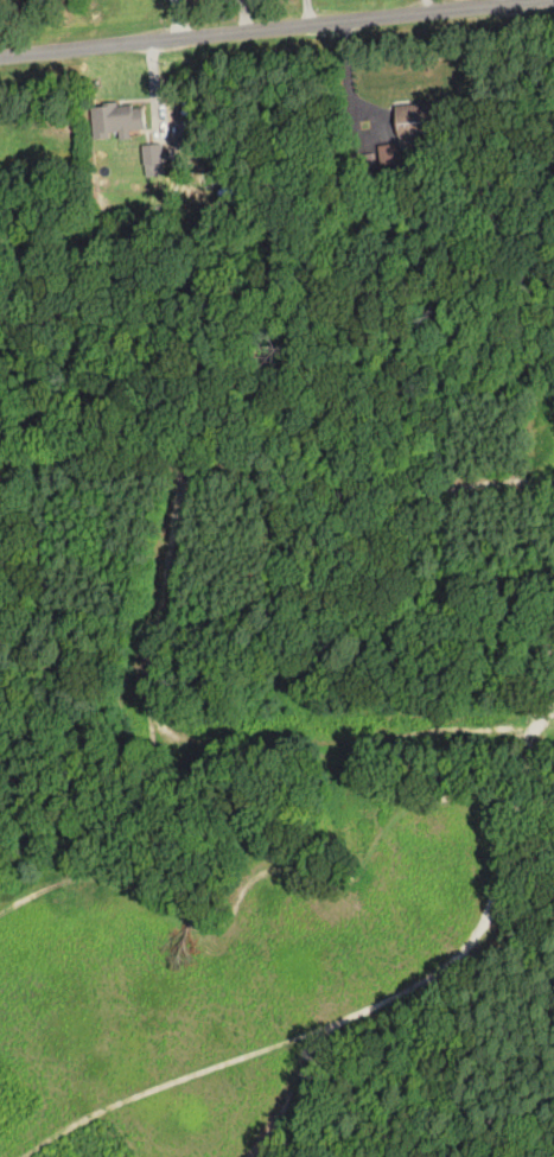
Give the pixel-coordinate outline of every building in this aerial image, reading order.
[(90,106),(93,136),(109,135),(109,131),(117,129),(120,138),(132,136),(130,128),(146,127),(144,104),(132,106),(132,102),(125,102),(123,98),(108,100),(108,103),(90,106)] [(432,102),(394,105),(397,145),(418,143),(417,134),(434,133),(432,102)] [(142,144),(161,141),(165,172),(146,173),(142,144)]
